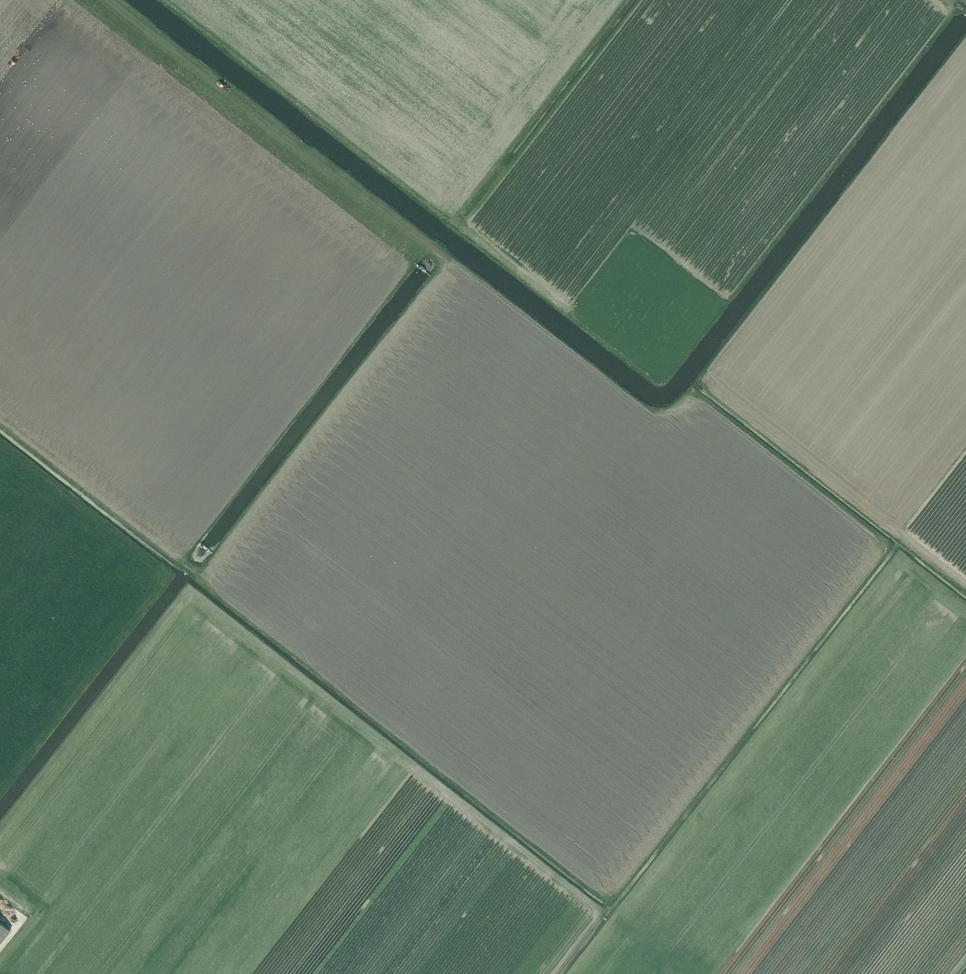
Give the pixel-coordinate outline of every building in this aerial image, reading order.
[(12,929),(0,920),(0,945),(12,929)]
